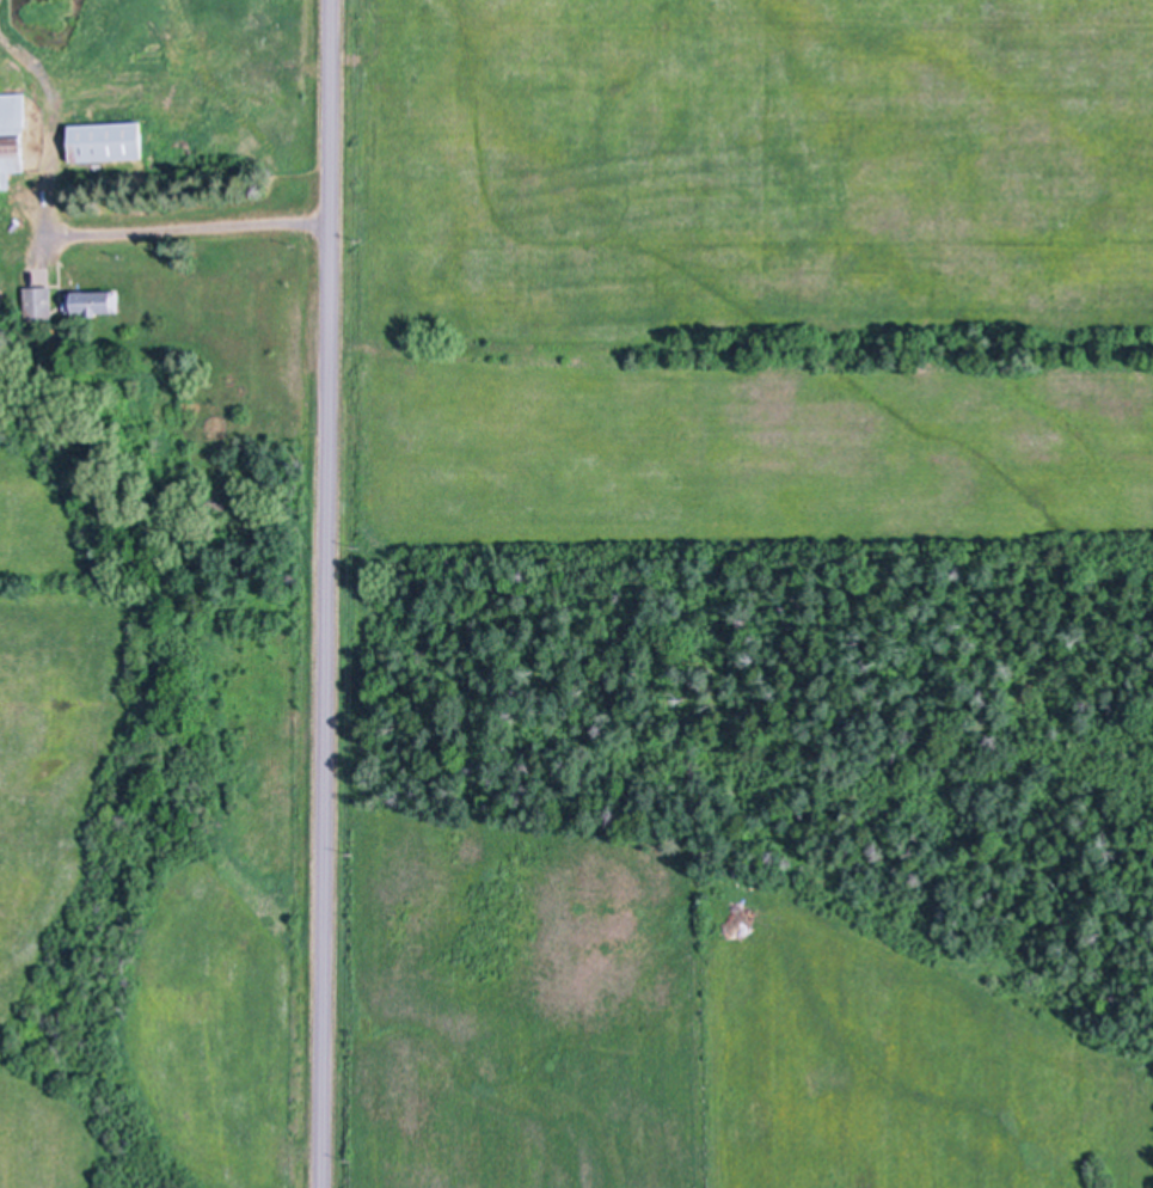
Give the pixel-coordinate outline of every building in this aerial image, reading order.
[(11,189),(0,189),(0,95),(25,93),(26,129),(24,131),(25,172),(11,172),(11,189)] [(141,123),(142,159),(72,163),(69,127),(141,123)] [(26,289),(54,288),(55,319),(27,320),(26,289)] [(68,293),(74,293),(74,292),(82,292),(82,290),(87,290),(87,292),(115,290),(115,292),(119,292),(121,312),(115,312),(115,313),(99,313),(99,316),(88,316),(88,313),(74,314),(74,313),(68,313),(68,310),(66,310),(66,302),(68,302),(68,293)]
